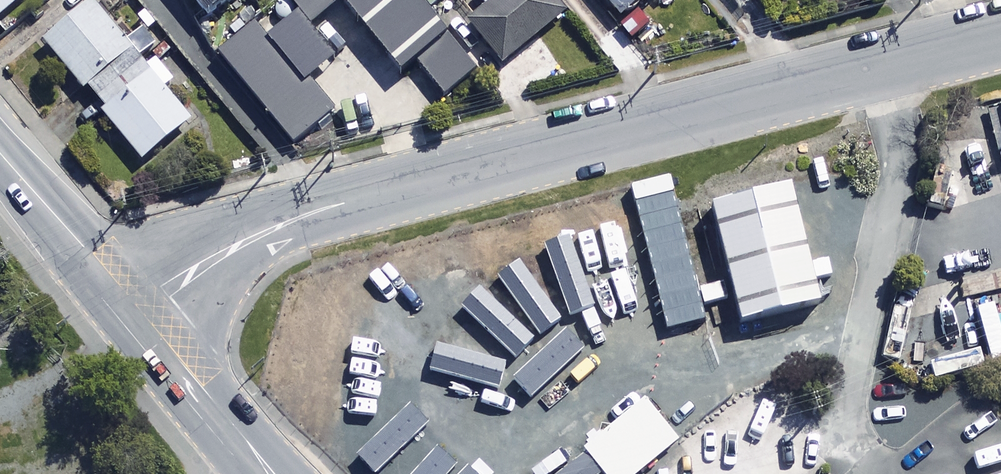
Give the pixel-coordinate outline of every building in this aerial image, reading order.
[(25,0),(0,0),(0,20),(25,0)] [(209,23),(238,0),(191,0),(209,23)] [(414,0),(291,0),(287,3),(310,31),(340,7),(400,82),(417,68),(443,100),(474,75),(414,0)] [(431,10),(444,0),(423,0),(431,10)] [(548,0),(500,0),(469,26),(503,67),(563,18),(548,0)] [(621,23),(652,0),(603,0),(621,23)] [(125,46),(94,6),(47,42),(142,164),(191,126),(164,92),(173,85),(149,54),(156,49),(143,32),(125,46)] [(302,88),(252,27),(219,55),(294,146),(333,114),(308,83),(302,88)] [(793,187),(714,207),(744,325),(823,305),(793,187)] [(644,404),(584,455),(601,473),(642,473),(678,443),(644,404)]
